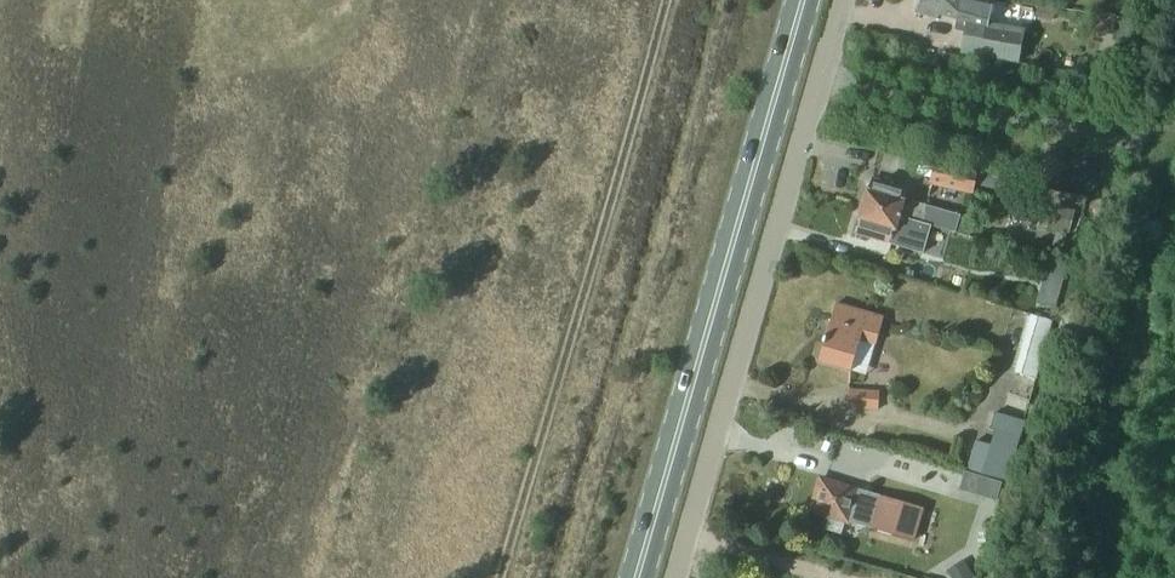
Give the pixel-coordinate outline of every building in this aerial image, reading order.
[(988,26),(994,0),(924,0),(924,2),(918,3),(916,9),(920,15),(926,16),(930,13),(959,20),(968,22),(962,55),(1020,65),(1025,32),(988,26)] [(945,54),(943,63),(960,67),(962,57),(945,54)] [(935,163),(929,185),(974,195),(976,186),(988,189),(991,176),(979,173),(935,163)] [(871,184),(864,208),(931,226),(932,227),(971,237),(975,220),(912,203),(910,209),(902,207),(907,189),(874,179),(872,185),(871,184)] [(864,208),(858,230),(860,230),(859,235),(872,239),(873,235),(890,240),(889,245),(923,255),(931,226),(864,208)] [(1049,216),(1046,227),(1066,232),(1069,221),(1049,216)] [(1056,232),(1051,247),(1063,251),(1067,235),(1056,232)] [(1044,291),(1059,295),(1068,267),(1052,262),(1044,291)] [(852,372),(860,342),(876,347),(884,318),(836,304),(826,338),(824,338),(822,344),(824,345),(819,362),(852,372)] [(1052,323),(1030,316),(1014,374),(1035,381),(1052,323)] [(879,410),(880,394),(849,392),(847,409),(879,410)] [(990,431),(995,432),(1019,439),(1024,421),(995,413),(990,431)] [(977,441),(976,445),(968,471),(1007,483),(1019,439),(995,432),(991,445),(977,441)] [(872,530),(874,525),(916,538),(924,512),(881,499),(881,496),(825,480),(822,489),(818,488),(811,512),(829,517),(826,530),(842,535),(846,522),(872,530)] [(948,573),(952,577),(972,577),(973,577),(964,563),(948,573)]
